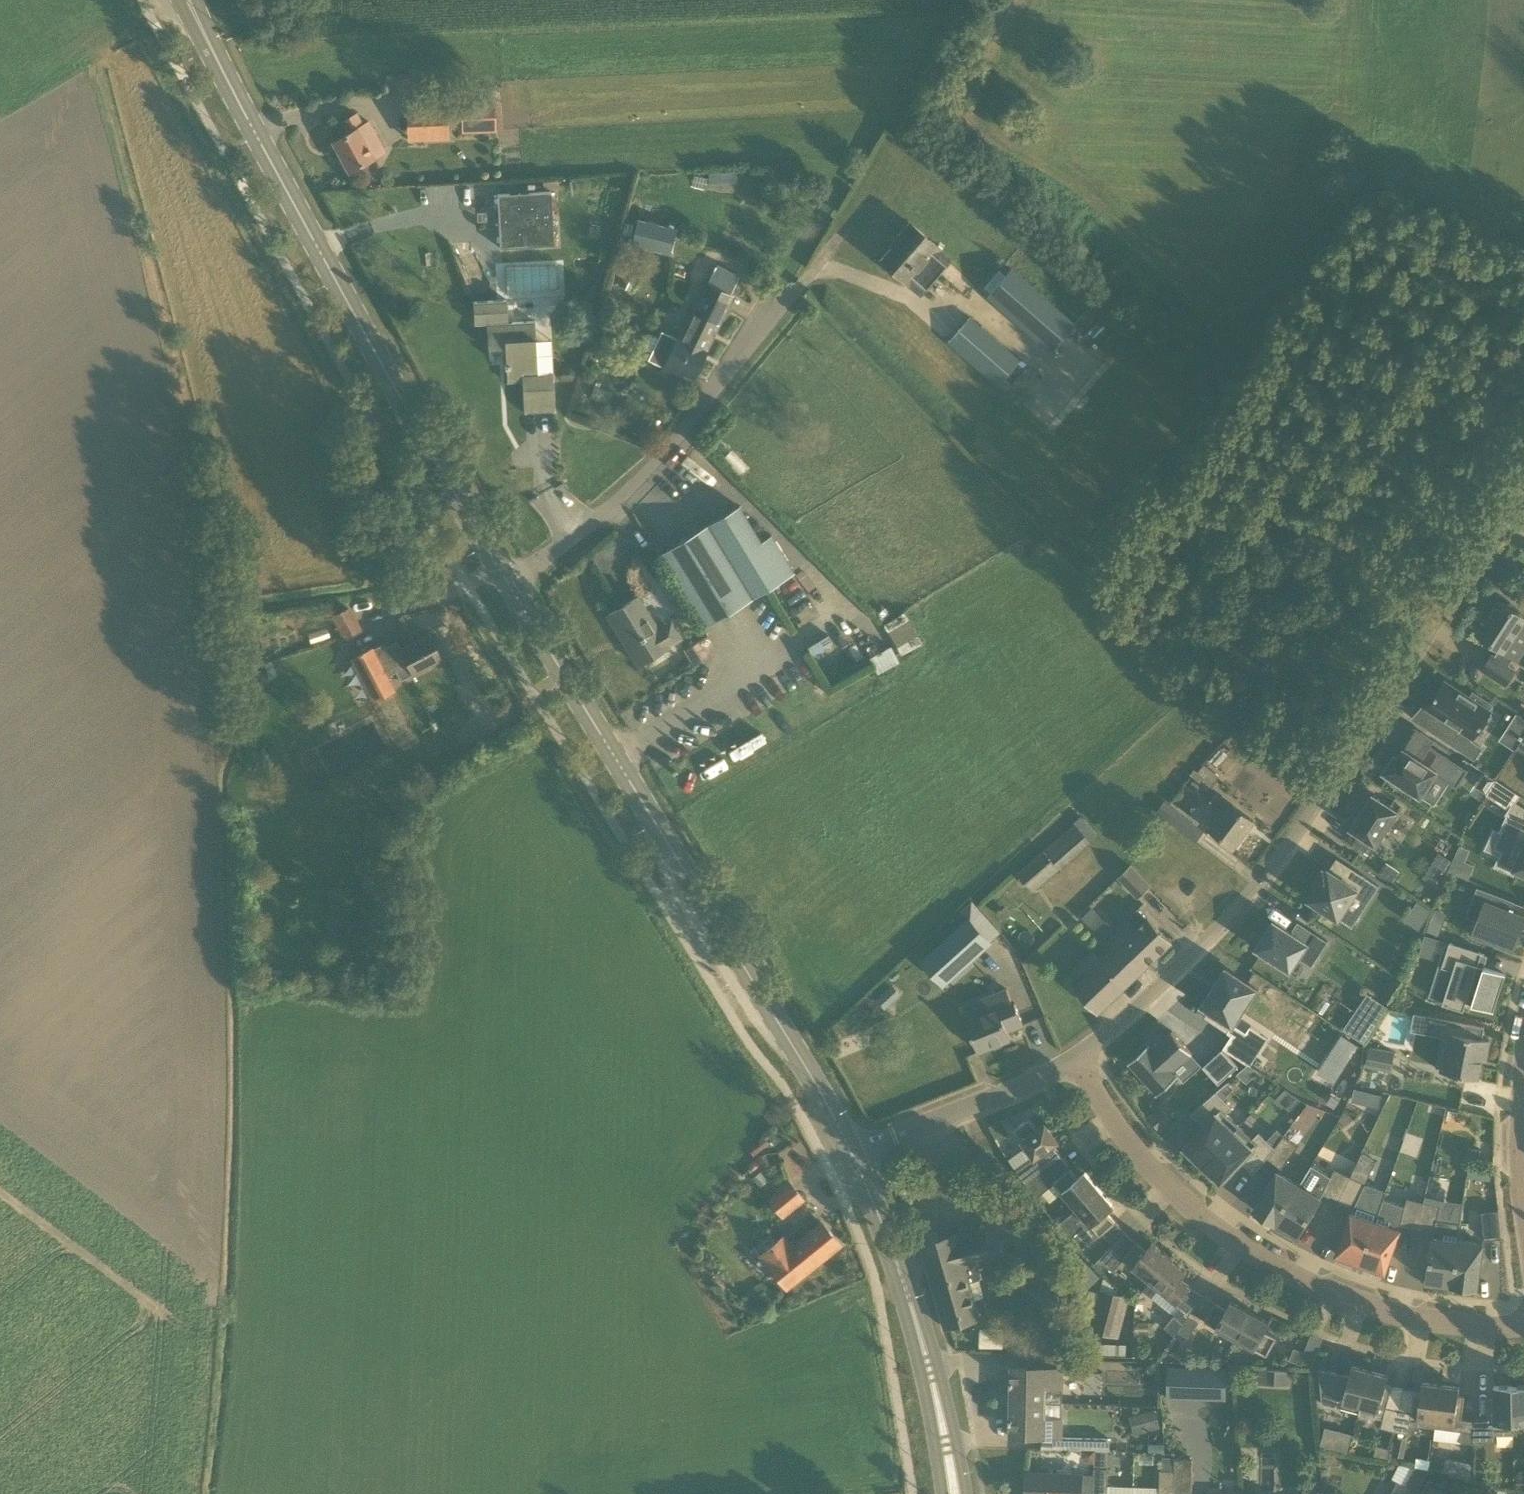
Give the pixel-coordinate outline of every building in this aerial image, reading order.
[(462,132),(496,130),(495,100),(461,102),(462,132)] [(446,106),(408,107),(408,124),(426,124),(427,137),(447,136),(446,106)] [(364,125),(357,113),(342,121),(349,133),(333,141),(349,171),(374,157),(386,151),(370,122),(364,125)] [(501,247),(521,246),(553,244),(550,192),(498,195),(501,247)] [(624,222),(620,237),(636,242),(638,237),(661,244),(670,216),(644,208),(638,226),(624,222)] [(880,260),(905,282),(924,262),(937,274),(951,259),(938,247),(909,222),(891,243),(893,245),(880,260)] [(1051,352),(1074,325),(1012,270),(988,297),(1051,352)] [(730,293),(734,282),(712,272),(707,283),(705,282),(689,317),(680,337),(677,335),(676,336),(661,329),(658,337),(648,333),(641,347),(651,351),(647,359),(678,374),(681,368),(695,375),(706,352),(704,351),(732,294),(730,293)] [(507,322),(506,299),(473,301),(475,324),(487,324),(488,349),(505,348),(506,365),(505,365),(505,369),(506,369),(507,382),(523,382),(524,413),(555,411),(553,373),(537,373),(534,320),(507,322)] [(996,385),(1018,361),(969,317),(947,342),(996,385)] [(762,540),(742,506),(723,518),(708,527),(708,526),(659,555),(702,626),(794,570),(773,534),(762,540)] [(659,556),(653,546),(639,554),(646,564),(659,556)] [(638,664),(668,646),(638,596),(608,614),(638,664)] [(1506,685),(1516,669),(1509,665),(1514,657),(1517,660),(1519,657),(1518,657),(1517,658),(1506,651),(1523,624),(1523,616),(1499,600),(1489,615),(1487,614),(1479,626),(1481,627),(1477,634),(1500,648),(1495,656),(1493,654),(1483,669),(1506,685)] [(362,630),(351,606),(332,615),(344,639),(362,630)] [(882,629),(897,654),(918,642),(903,617),(882,629)] [(442,658),(429,633),(400,648),(397,640),(385,647),(383,643),(372,648),(372,646),(363,650),(363,649),(359,651),(360,652),(351,656),(367,688),(388,677),(387,676),(396,671),(400,680),(442,658)] [(894,660),(884,641),(865,652),(875,670),(894,660)] [(1469,697),(1444,681),(1427,707),(1437,714),(1428,729),(1474,758),(1481,747),(1469,739),(1471,736),(1473,737),(1490,710),(1488,709),(1492,704),(1472,691),(1469,697)] [(1523,736),(1523,735),(1523,717),(1518,713),(1510,726),(1510,727),(1523,736)] [(1515,749),(1517,750),(1521,743),(1523,745),(1523,736),(1515,749)] [(1395,754),(1383,772),(1405,787),(1404,789),(1416,797),(1417,794),(1420,796),(1436,773),(1456,787),(1467,770),(1429,746),(1420,759),(1403,748),(1398,756),(1395,754)] [(1213,776),(1202,767),(1198,772),(1194,769),(1190,774),(1209,788),(1220,775),(1216,773),(1213,776)] [(1482,789),(1487,793),(1496,780),(1486,773),(1480,782),(1482,789)] [(1235,846),(1254,820),(1216,791),(1207,804),(1220,815),(1211,827),(1235,846)] [(1399,811),(1373,794),(1370,798),(1368,796),(1360,808),(1363,810),(1351,828),(1359,834),(1354,843),(1370,854),(1376,845),(1399,811)] [(1496,865),(1513,873),(1515,869),(1523,873),(1523,806),(1514,800),(1505,814),(1508,816),(1500,832),(1509,836),(1496,865)] [(1197,842),(1205,831),(1165,801),(1157,812),(1197,842)] [(1034,890),(1091,841),(1076,824),(1018,872),(1034,890)] [(1451,870),(1471,879),(1477,865),(1468,862),(1457,857),(1451,870)] [(1138,895),(1149,884),(1130,864),(1119,875),(1138,895)] [(1379,886),(1366,877),(1350,866),(1342,878),(1329,869),(1327,871),(1324,869),(1315,882),(1318,885),(1309,899),(1339,919),(1354,895),(1367,904),(1379,886)] [(1511,946),(1523,919),(1508,912),(1513,900),(1482,886),(1477,898),(1486,901),(1478,918),(1476,918),(1470,930),(1491,940),(1492,937),(1511,946)] [(1410,913),(1405,920),(1419,929),(1424,922),(1431,911),(1417,902),(1410,913)] [(1147,918),(1138,908),(1123,922),(1123,921),(1115,929),(1148,965),(1172,942),(1148,917),(1147,918)] [(1104,919),(1094,928),(1103,938),(1113,928),(1104,919)] [(976,920),(928,961),(948,985),(996,944),(976,920)] [(1442,925),(1430,920),(1426,932),(1438,936),(1442,925)] [(1278,922),(1260,949),(1263,951),(1294,971),(1302,959),(1315,967),(1332,942),(1301,922),(1294,933),(1278,922)] [(1098,1013),(1148,965),(1115,929),(1093,949),(1094,950),(1104,961),(1076,987),(1098,1013)] [(1495,1011),(1507,974),(1479,965),(1483,952),(1451,942),(1443,967),(1454,971),(1444,1004),(1465,1010),(1467,1003),(1495,1011)] [(1258,989),(1228,970),(1220,982),(1219,981),(1211,993),(1212,994),(1204,1006),(1211,1010),(1206,1018),(1229,1033),(1258,989)] [(1024,1024),(1015,1001),(1013,1002),(1007,988),(962,1005),(968,1020),(967,1020),(979,1051),(1011,1038),(1008,1030),(1024,1024)] [(1441,1032),(1449,1033),(1442,1071),(1464,1076),(1480,1079),(1484,1058),(1488,1059),(1492,1040),(1484,1038),(1486,1027),(1443,1018),(1443,1021),(1441,1032)] [(1345,1029),(1366,1042),(1372,1033),(1352,1019),(1345,1029)] [(1193,1053),(1173,1031),(1172,1032),(1154,1048),(1151,1044),(1150,1043),(1148,1044),(1147,1043),(1137,1052),(1138,1053),(1129,1062),(1130,1063),(1130,1062),(1157,1093),(1158,1094),(1179,1075),(1178,1074),(1174,1070),(1191,1053),(1192,1054),(1193,1053)] [(1232,1035),(1224,1048),(1251,1065),(1259,1052),(1232,1034),(1232,1035)] [(1397,1052),(1371,1047),(1368,1066),(1394,1070),(1397,1052)] [(1239,1065),(1223,1048),(1203,1066),(1219,1084),(1239,1065)] [(1228,1081),(1216,1091),(1224,1099),(1235,1088),(1228,1081)] [(1185,1147),(1203,1164),(1240,1125),(1226,1113),(1232,1106),(1224,1099),(1216,1091),(1191,1113),(1204,1126),(1185,1147)] [(1173,1121),(1161,1107),(1149,1117),(1161,1131),(1173,1121)] [(1038,1128),(1030,1117),(1014,1129),(1035,1157),(1016,1170),(1027,1185),(1062,1157),(1054,1145),(1060,1141),(1046,1122),(1038,1128)] [(1255,1174),(1267,1157),(1275,1147),(1266,1139),(1259,1132),(1253,1138),(1240,1125),(1203,1164),(1221,1182),(1241,1161),(1255,1174)] [(1275,1147),(1284,1135),(1274,1128),(1266,1139),(1275,1147)] [(1282,1168),(1299,1146),(1284,1135),(1275,1147),(1267,1157),(1282,1168)] [(1468,1147),(1465,1159),(1477,1161),(1479,1149),(1468,1147)] [(1078,1177),(1062,1157),(1027,1185),(1037,1197),(1056,1182),(1077,1208),(1100,1188),(1086,1171),(1078,1177)] [(1276,1223),(1297,1236),(1321,1197),(1330,1177),(1311,1166),(1299,1185),(1276,1223)] [(1339,1201),(1351,1176),(1335,1168),(1323,1193),(1339,1201)] [(1276,1223),(1299,1185),(1278,1172),(1255,1209),(1276,1223)] [(1354,1208),(1366,1183),(1351,1176),(1339,1201),(1354,1208)] [(768,1199),(782,1216),(803,1199),(789,1182),(768,1199)] [(1361,1262),(1383,1199),(1386,1190),(1366,1183),(1354,1208),(1352,1212),(1337,1254),(1361,1262)] [(1103,1232),(1116,1222),(1107,1213),(1115,1206),(1100,1188),(1077,1208),(1057,1225),(1068,1239),(1088,1222),(1100,1235),(1103,1232)] [(1418,1229),(1424,1202),(1407,1198),(1401,1225),(1418,1229)] [(1385,1271),(1399,1229),(1405,1206),(1383,1199),(1361,1262),(1385,1271)] [(1437,1220),(1441,1206),(1424,1202),(1418,1229),(1434,1233),(1437,1220)] [(1485,1239),(1502,1238),(1499,1210),(1482,1212),(1485,1239)] [(1452,1284),(1458,1240),(1460,1223),(1437,1220),(1434,1233),(1433,1237),(1427,1281),(1452,1284)] [(785,1285),(840,1245),(821,1221),(786,1248),(779,1238),(760,1252),(785,1285)] [(1116,1222),(1103,1232),(1113,1245),(1126,1231),(1116,1222)] [(998,1274),(986,1229),(957,1237),(956,1234),(921,1244),(945,1328),(989,1315),(984,1296),(975,1298),(970,1282),(998,1274)] [(1146,1250),(1126,1231),(1113,1245),(1100,1257),(1114,1271),(1124,1260),(1150,1281),(1152,1283),(1172,1259),(1152,1243),(1146,1250)] [(1478,1288),(1483,1244),(1458,1240),(1452,1284),(1478,1288)] [(1159,1288),(1177,1303),(1190,1286),(1191,1286),(1181,1279),(1187,1271),(1172,1259),(1152,1283),(1150,1281),(1144,1289),(1152,1296),(1159,1288)] [(1119,1336),(1129,1294),(1100,1288),(1090,1330),(1119,1336)] [(1250,1312),(1231,1301),(1226,1309),(1215,1302),(1205,1321),(1236,1338),(1250,1312)] [(1174,1316),(1164,1328),(1175,1337),(1179,1331),(1184,1324),(1184,1323),(1190,1314),(1192,1311),(1191,1310),(1190,1311),(1182,1305),(1181,1306),(1175,1315),(1174,1316)] [(1267,1355),(1277,1336),(1265,1331),(1270,1322),(1250,1312),(1236,1338),(1267,1355)] [(980,1327),(979,1346),(1004,1347),(1004,1327),(980,1327)] [(1179,1335),(1170,1351),(1181,1357),(1188,1345),(1186,1339),(1179,1335)] [(1093,1342),(1092,1352),(1125,1354),(1125,1343),(1093,1342)] [(1315,1356),(1298,1349),(1293,1361),(1301,1364),(1302,1362),(1311,1365),(1315,1356)] [(1092,1374),(1093,1355),(1082,1355),(1068,1355),(1068,1373),(1092,1374)] [(1360,1412),(1371,1370),(1352,1365),(1350,1376),(1320,1368),(1322,1401),(1360,1412)] [(1225,1367),(1167,1366),(1167,1397),(1224,1397),(1225,1367)] [(1063,1402),(1063,1367),(1012,1367),(1012,1380),(1011,1380),(1011,1385),(1012,1385),(1011,1401),(1063,1402)] [(1292,1384),(1292,1370),(1276,1369),(1275,1383),(1292,1384)] [(1395,1431),(1400,1409),(1387,1407),(1393,1385),(1387,1384),(1389,1375),(1371,1370),(1360,1412),(1383,1418),(1380,1427),(1395,1431)] [(1436,1427),(1441,1384),(1423,1382),(1421,1395),(1415,1394),(1413,1412),(1400,1409),(1395,1431),(1409,1433),(1411,1424),(1436,1427)] [(1436,1427),(1462,1430),(1462,1442),(1474,1443),(1474,1432),(1475,1421),(1462,1419),(1465,1396),(1459,1395),(1460,1387),(1441,1384),(1436,1427)] [(1514,1422),(1513,1385),(1494,1385),(1495,1398),(1488,1398),(1489,1428),(1495,1428),(1495,1434),(1515,1434),(1514,1422)] [(1513,1385),(1514,1422),(1523,1422),(1523,1385),(1513,1385)] [(1063,1403),(1063,1402),(1011,1401),(1011,1418),(1010,1418),(1010,1422),(1011,1422),(1011,1436),(1062,1438),(1062,1418),(1045,1417),(1045,1403),(1063,1403)] [(1145,1430),(1160,1425),(1153,1407),(1138,1412),(1145,1430)] [(1339,1432),(1334,1449),(1348,1453),(1353,1436),(1339,1432)] [(1110,1450),(1110,1438),(1066,1437),(1066,1449),(1081,1449),(1095,1450),(1107,1450),(1110,1450)] [(1375,1455),(1388,1458),(1390,1449),(1377,1446),(1375,1455)] [(1193,1470),(1193,1459),(1175,1459),(1175,1470),(1174,1493),(1192,1493),(1193,1470)] [(1446,1459),(1444,1472),(1470,1475),(1472,1476),(1472,1462),(1470,1462),(1446,1459)] [(1094,1493),(1106,1493),(1108,1493),(1109,1468),(1107,1468),(1095,1468),(1095,1474),(1094,1493)] [(1175,1470),(1160,1470),(1160,1493),(1174,1493),(1175,1470)] [(1082,1493),(1083,1474),(1027,1472),(1026,1493),(1082,1493)] [(1083,1474),(1082,1493),(1094,1493),(1095,1474),(1083,1474)]
